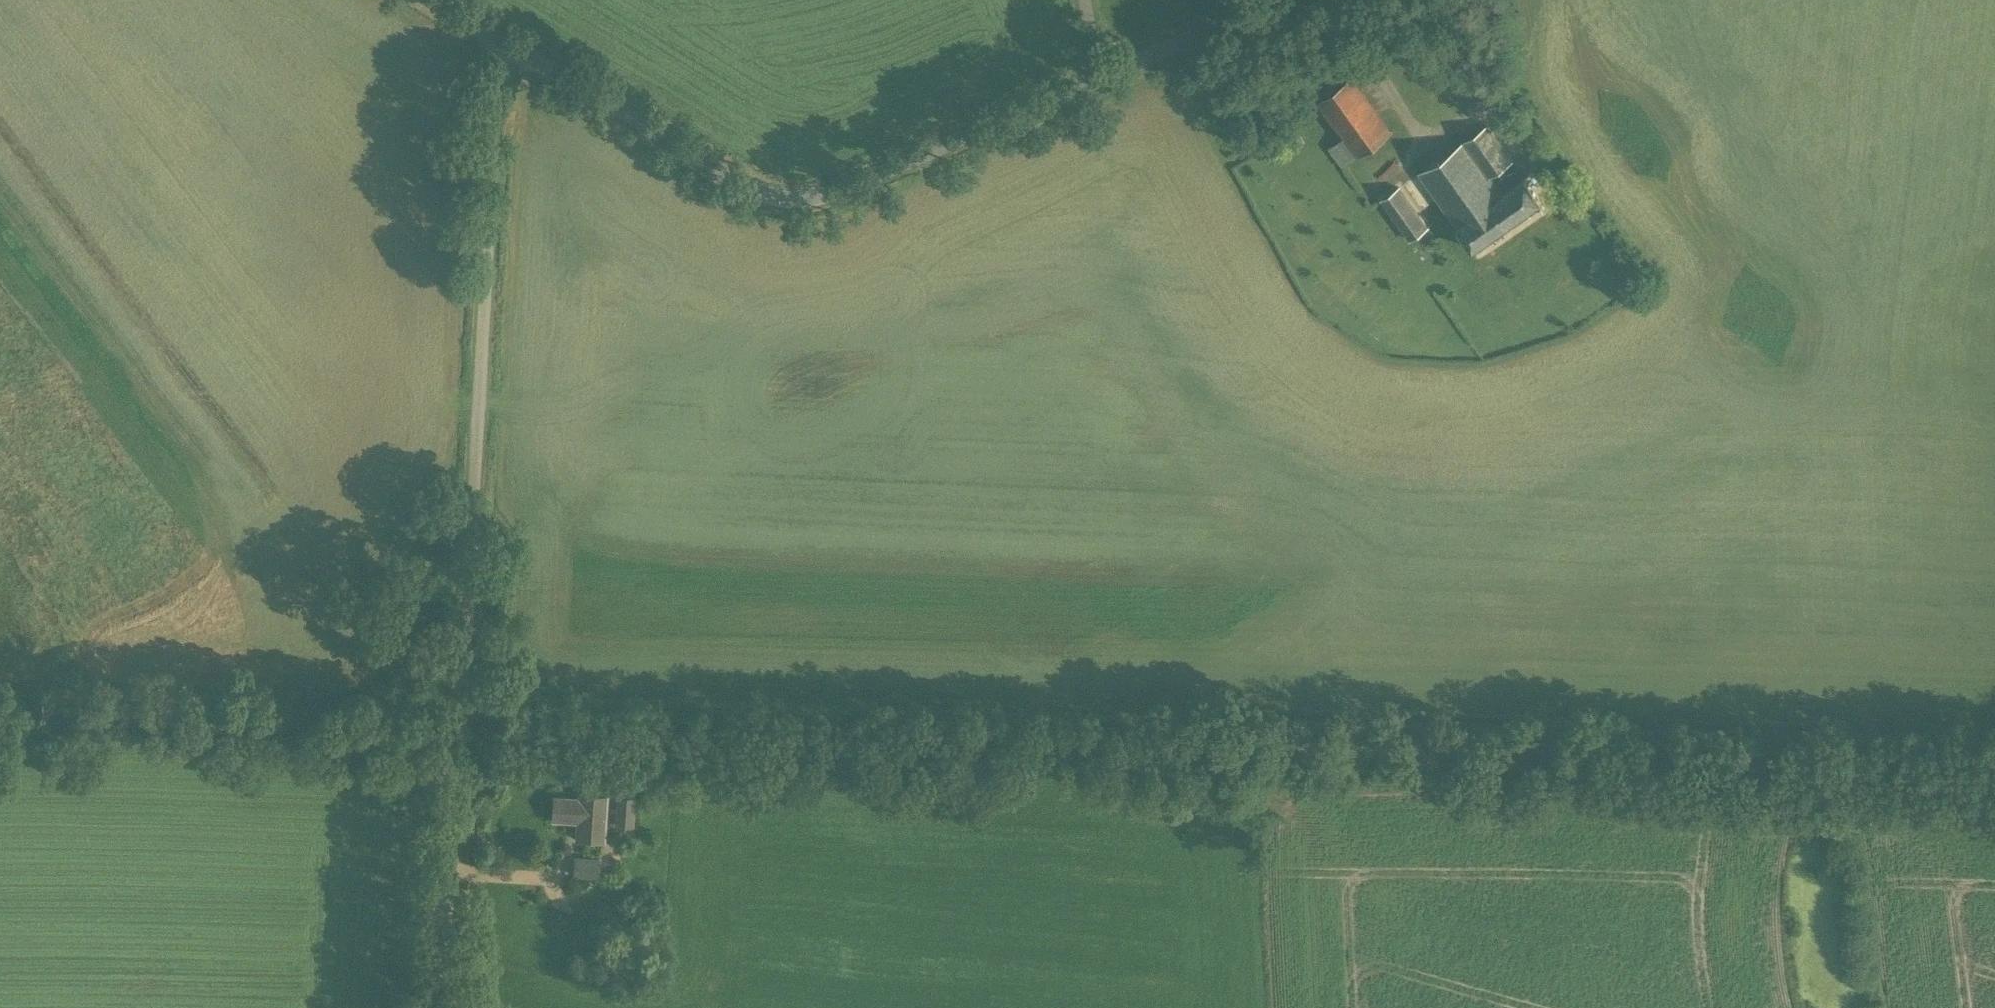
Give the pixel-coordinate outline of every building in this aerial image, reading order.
[(1457,33),(1460,42),(1470,38),(1466,29),(1457,33)] [(1344,138),(1329,149),(1342,168),(1393,132),(1354,75),(1317,101),(1344,138)] [(1488,126),(1420,173),(1472,248),(1539,202),(1525,180),(1503,196),(1488,175),(1511,160),(1488,126)] [(1379,199),(1407,240),(1427,226),(1399,185),(1379,199)] [(555,797),(553,819),(578,821),(577,837),(603,839),(606,797),(580,795),(579,799),(555,797)] [(615,826),(634,826),(635,796),(616,796),(615,826)] [(573,856),(572,875),(599,877),(600,857),(573,856)]
